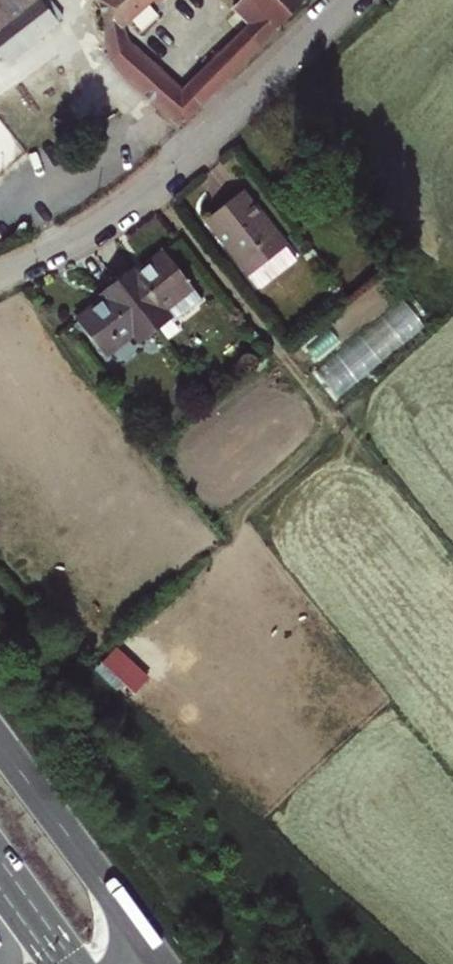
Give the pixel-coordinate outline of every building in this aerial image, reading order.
[(8,23),(26,48),(59,22),(42,0),(0,0),(0,29),(8,23)] [(120,25),(148,0),(95,0),(99,6),(103,27),(120,25)] [(232,9),(247,25),(181,90),(125,40),(106,42),(110,61),(178,126),(304,0),(240,0),(232,9)] [(6,64),(26,48),(8,23),(0,29),(0,55),(6,64)] [(106,42),(125,40),(120,25),(103,27),(106,42)] [(237,196),(204,226),(254,278),(285,249),(237,196)] [(131,268),(116,280),(156,329),(170,317),(173,321),(201,297),(163,250),(136,272),(131,268)] [(141,341),(156,329),(116,280),(101,293),(105,298),(77,320),(105,355),(133,333),(141,341)] [(320,370),(332,389),(427,324),(414,306),(320,370)]
